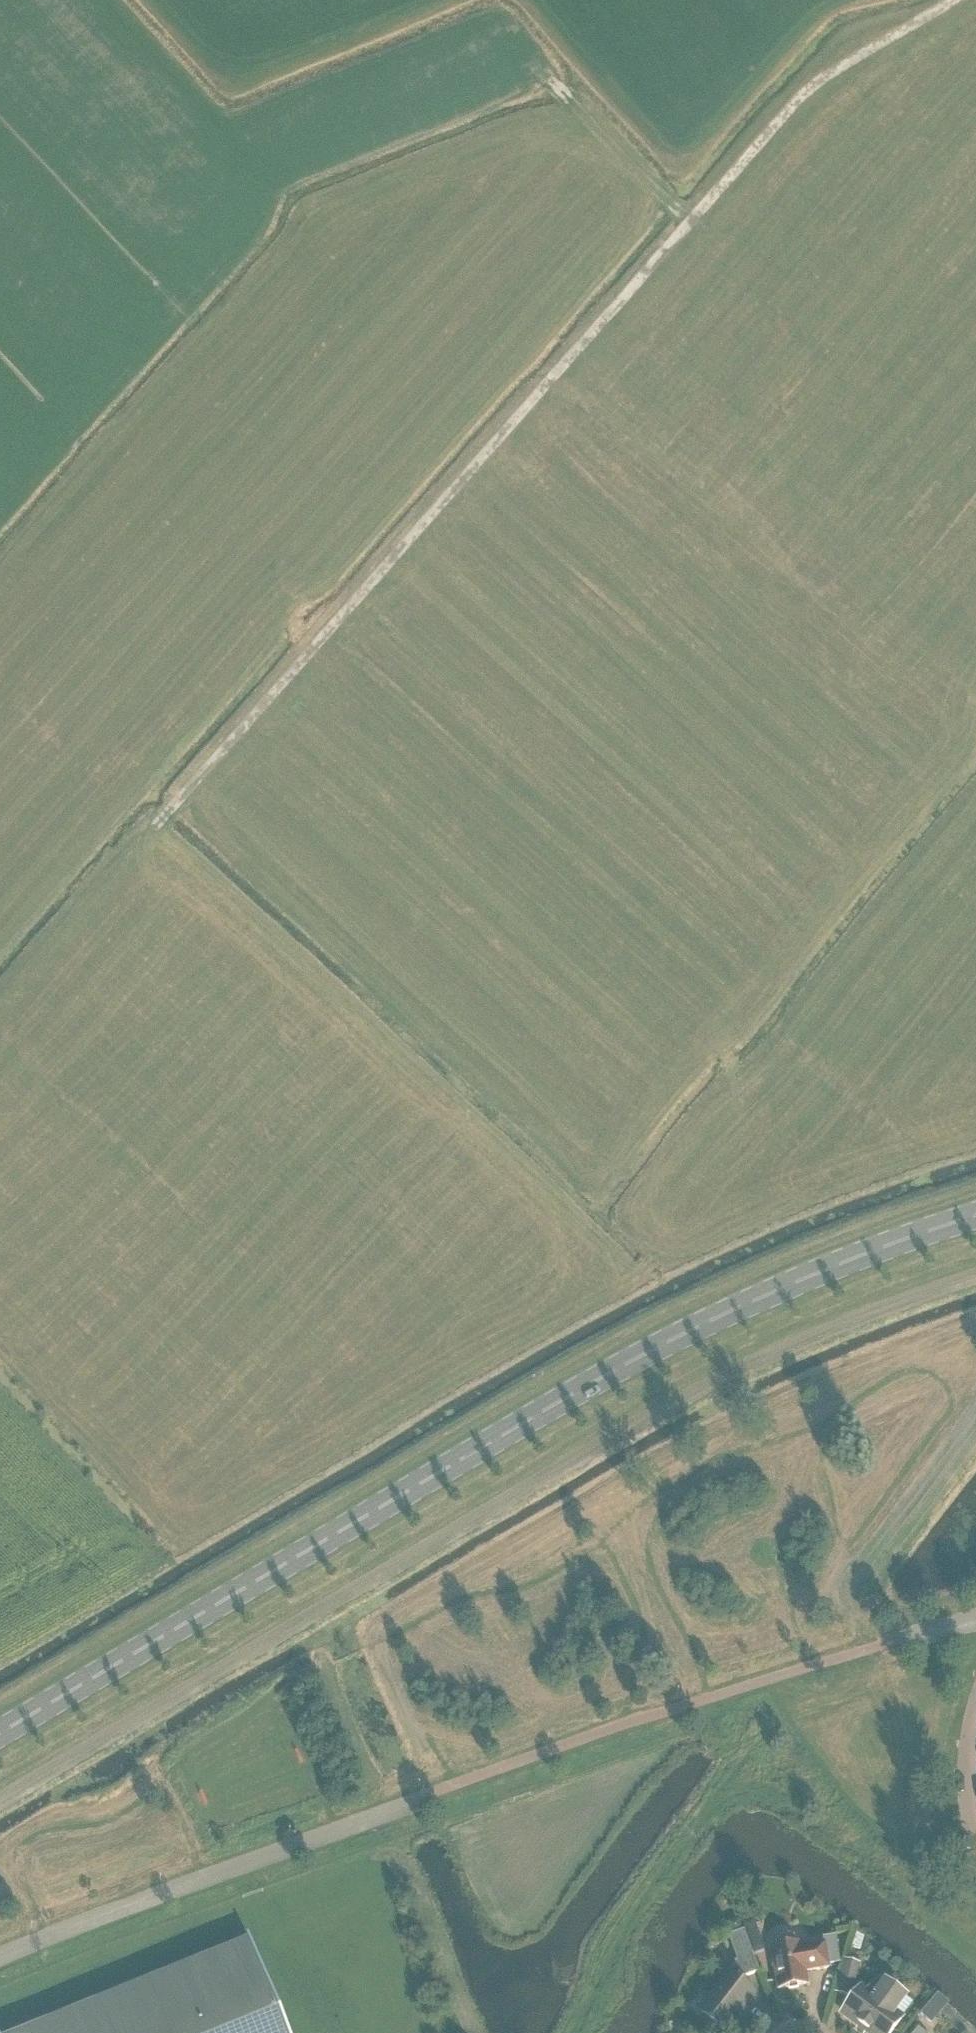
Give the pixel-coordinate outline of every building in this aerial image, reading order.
[(745,1977),(759,1972),(743,1930),(728,1936),(738,1963),(729,1975),(728,1974),(700,2012),(725,2032),(754,1994),(740,1983),(745,1977)] [(796,1945),(795,1940),(793,1937),(788,1936),(780,1937),(777,1939),(775,1944),(776,1948),(770,1949),(777,1989),(807,1984),(805,1971),(812,1969),(813,1970),(828,1967),(828,1966),(841,1964),(836,1936),(822,1938),(823,1944),(801,1948),(800,1944),(796,1945)] [(20,2032),(287,2032),(249,1940),(20,2032)] [(851,1997),(860,1963),(843,1959),(834,1993),(851,1997)] [(885,1983),(880,1979),(864,1992),(860,1989),(842,2013),(869,2032),(890,2032),(901,2019),(893,2013),(904,1998),(885,1983)] [(930,2025),(939,2014),(929,2006),(920,2016),(930,2025)]
